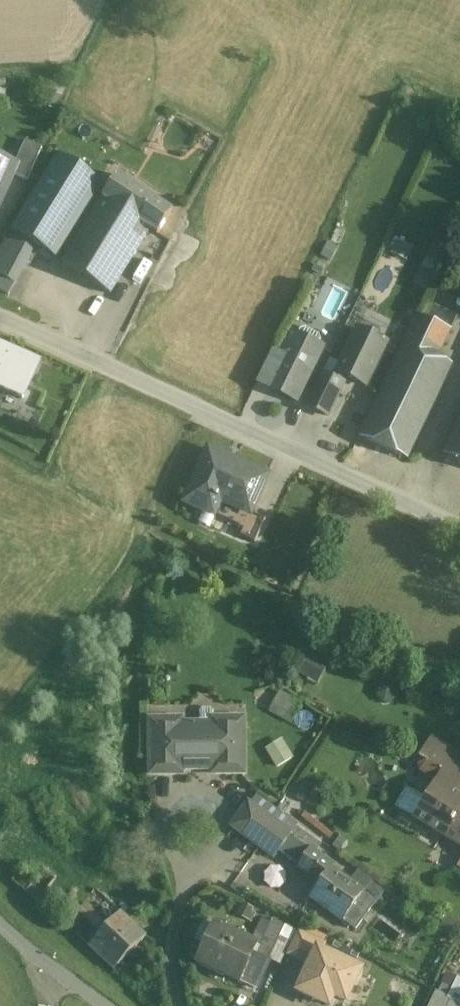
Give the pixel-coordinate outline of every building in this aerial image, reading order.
[(25,142),(15,165),(17,166),(13,176),(27,182),(42,150),(25,142)] [(0,158),(0,203),(13,176),(17,166),(15,165),(0,158)] [(67,158),(17,234),(36,246),(55,259),(105,183),(77,165),(67,158)] [(175,212),(117,177),(93,216),(107,225),(117,208),(132,217),(114,247),(133,258),(149,232),(160,238),(175,212)] [(107,225),(93,216),(64,264),(110,294),(133,258),(114,247),(132,217),(117,208),(107,225)] [(15,285),(36,246),(17,234),(12,231),(0,253),(0,276),(15,285)] [(0,276),(0,290),(9,295),(15,285),(0,276)] [(452,325),(456,314),(432,304),(428,315),(452,325)] [(451,332),(417,314),(360,436),(411,460),(455,366),(439,358),(451,332)] [(299,335),(294,333),(284,355),(268,387),(297,401),(323,347),(319,345),(321,341),(320,335),(306,329),(301,331),(299,335)] [(387,343),(359,329),(338,372),(348,377),(366,386),(387,343)] [(273,349),(257,382),(268,387),(284,355),(273,349)] [(37,365),(17,356),(15,360),(0,353),(0,389),(23,399),(37,365)] [(334,379),(323,374),(307,406),(329,417),(348,377),(338,372),(334,379)] [(444,454),(459,462),(459,420),(444,454)] [(266,477),(208,450),(184,502),(204,511),(213,515),(220,500),(250,514),(250,513),(266,477)] [(265,520),(250,513),(250,514),(220,500),(213,515),(214,516),(243,529),(239,536),(254,543),(265,520)] [(213,515),(204,511),(198,522),(209,527),(214,516),(213,515)] [(307,657),(299,670),(313,678),(321,665),(307,657)] [(267,711),(290,723),(301,701),(278,689),(267,711)] [(210,709),(202,709),(199,712),(199,723),(192,723),(192,725),(180,725),(180,720),(151,721),(151,773),(180,773),(180,768),(188,768),(190,770),(201,770),(203,768),(213,767),(213,772),(242,772),(242,720),(213,720),(213,712),(210,709)] [(281,737),(263,746),(273,766),(291,758),(281,737)] [(427,745),(420,758),(421,759),(441,771),(443,769),(458,779),(457,780),(459,782),(459,765),(427,745)] [(413,819),(459,847),(459,796),(451,790),(457,780),(458,779),(443,769),(441,771),(421,759),(418,765),(420,771),(436,781),(413,819)] [(292,835),(250,804),(234,826),(276,856),(292,835)] [(335,867),(311,850),(298,868),(321,884),(311,898),(343,921),(363,893),(345,880),(344,881),(331,872),(335,867)] [(30,859),(12,881),(38,902),(55,880),(30,859)] [(106,913),(113,920),(120,913),(113,906),(106,913)] [(149,939),(120,913),(113,920),(90,946),(118,973),(149,939)] [(271,923),(257,952),(270,958),(286,925),(273,919),(271,923)] [(257,944),(241,978),(257,986),(270,958),(257,952),(271,923),(266,921),(256,940),(255,943),(257,944)] [(255,943),(215,924),(197,960),(199,960),(200,958),(225,970),(224,972),(239,980),(241,978),(257,944),(255,943)] [(317,950),(321,951),(325,943),(298,930),(287,954),(310,965),(317,950)] [(360,970),(321,951),(317,950),(310,965),(298,991),(328,1005),(333,996),(345,1001),(360,970)] [(446,972),(436,988),(446,994),(456,977),(446,972)] [(457,979),(448,996),(459,1002),(459,980),(457,979)] [(428,1005),(447,1005),(450,1000),(435,992),(428,1005)]
